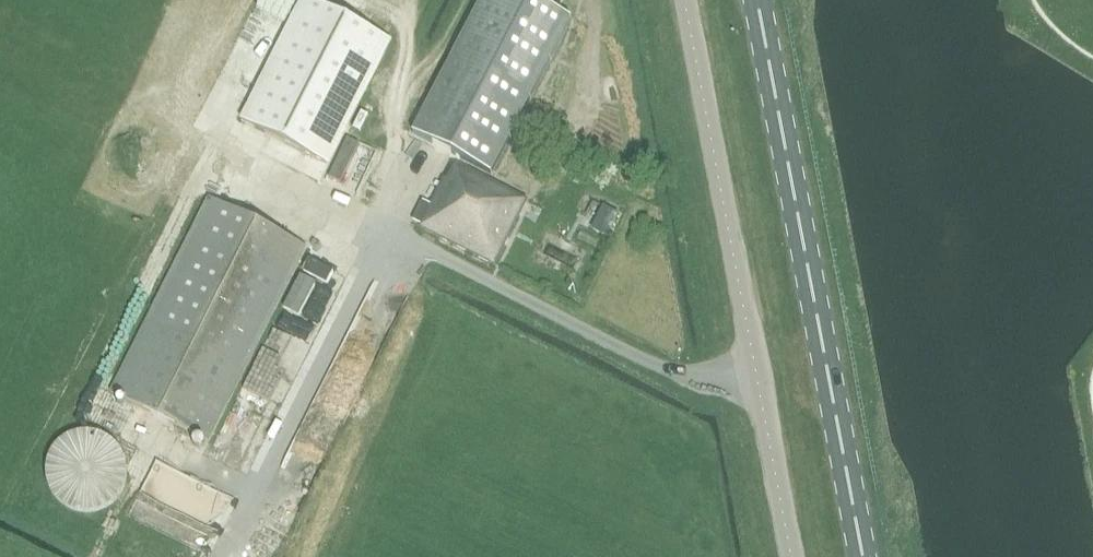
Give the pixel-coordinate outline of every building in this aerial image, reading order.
[(245,122),(326,164),(388,41),(308,0),(307,0),(245,122)] [(413,136),(491,174),(571,18),(533,0),(482,0),(413,136)] [(421,225),(419,229),(494,267),(527,200),(455,165),(447,181),(445,180),(432,206),(423,201),(412,221),(421,225)] [(111,392),(161,417),(210,442),(307,248),(209,197),(111,392)] [(121,480),(122,473),(121,464),(119,458),(116,454),(112,448),(106,443),(100,441),(90,438),(82,439),(76,440),(69,443),(64,448),(60,451),(56,458),(53,464),(52,472),(53,477),(54,484),(58,492),(61,496),(65,500),(70,503),(75,506),(84,508),(91,508),(99,506),(107,502),(110,499),(115,494),(119,488),(121,480)]
